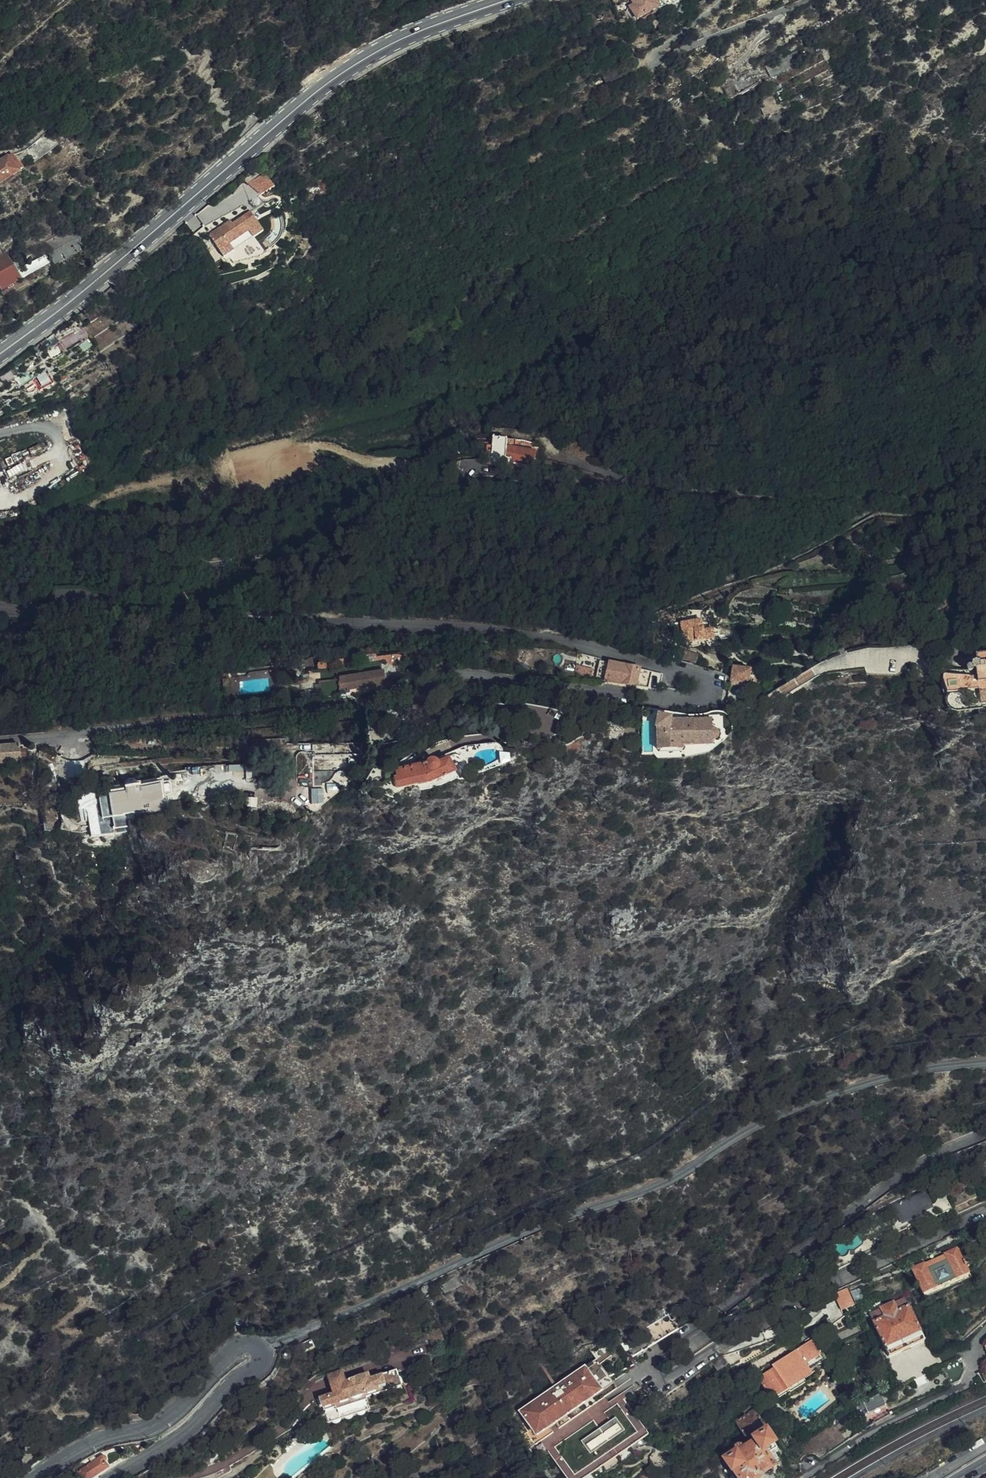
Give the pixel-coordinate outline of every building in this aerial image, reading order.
[(654,0),(631,0),(633,4),(629,8),(636,20),(659,8),(654,0)] [(705,37),(722,30),(718,23),(702,29),(705,37)] [(790,54),(766,65),(772,77),(795,66),(790,54)] [(774,95),(760,101),(765,115),(780,110),(774,95)] [(318,113),(309,118),(308,119),(312,126),(322,119),(318,113)] [(11,155),(0,162),(0,184),(21,170),(11,155)] [(262,197),(275,190),(268,177),(257,183),(262,197)] [(265,231),(250,209),(210,236),(225,258),(265,231)] [(20,275),(8,253),(0,257),(0,286),(20,275)] [(319,285),(311,272),(298,281),(308,294),(319,285)] [(101,315),(96,308),(85,314),(90,321),(101,315)] [(84,328),(67,337),(71,344),(88,335),(84,328)] [(493,439),(491,463),(491,465),(511,468),(511,462),(525,464),(525,461),(534,462),(536,452),(506,447),(506,440),(493,439)] [(703,630),(700,621),(680,625),(683,638),(699,634),(700,638),(710,635),(709,628),(703,630)] [(695,663),(698,654),(683,649),(680,658),(695,663)] [(925,683),(939,688),(942,689),(945,702),(976,697),(979,713),(985,712),(985,659),(975,660),(976,668),(973,668),(969,673),(971,674),(972,676),(974,677),(975,684),(971,685),(943,684),(927,679),(925,683)] [(663,674),(639,669),(639,668),(599,660),(597,677),(605,678),(605,680),(660,689),(663,674)] [(577,667),(577,674),(589,676),(590,669),(577,667)] [(731,670),(728,686),(747,689),(750,673),(731,670)] [(375,685),(376,693),(376,694),(388,691),(385,671),(336,679),(337,680),(321,682),(323,695),(343,692),(342,690),(375,685)] [(979,718),(979,713),(976,697),(945,702),(943,705),(944,712),(947,717),(952,721),(956,721),(966,720),(979,718)] [(669,716),(670,713),(650,710),(647,725),(654,727),(656,715),(669,716)] [(712,729),(712,721),(670,722),(671,717),(669,716),(656,715),(654,727),(654,730),(656,730),(657,754),(682,753),(682,749),(713,748),(712,744),(714,744),(716,742),(718,739),(718,736),(718,735),(716,732),(713,730),(712,729)] [(391,780),(392,787),(394,787),(397,789),(413,786),(414,787),(427,784),(452,774),(459,759),(451,759),(442,761),(435,764),(434,762),(432,761),(428,761),(426,763),(424,765),(392,772),(394,779),(391,780)] [(79,761),(63,762),(65,779),(83,778),(81,760),(79,761)] [(167,808),(163,782),(161,782),(108,791),(113,818),(114,824),(118,827),(128,825),(126,816),(138,814),(136,801),(141,799),(142,802),(146,801),(147,804),(149,803),(151,811),(167,808)] [(113,818),(108,791),(98,793),(102,820),(113,818)] [(892,1216),(895,1224),(917,1214),(916,1212),(929,1206),(923,1192),(868,1217),(869,1220),(879,1216),(881,1221),(892,1216)] [(950,1236),(934,1244),(937,1251),(954,1243),(950,1236)] [(923,1262),(910,1268),(922,1295),(968,1275),(958,1252),(955,1248),(942,1254),(944,1257),(925,1266),(923,1262)] [(852,1305),(846,1288),(832,1294),(839,1310),(852,1305)] [(922,1341),(903,1298),(868,1314),(887,1356),(922,1341)] [(633,1356),(675,1329),(666,1315),(624,1344),(633,1356)] [(783,1385),(823,1359),(811,1339),(771,1366),(772,1368),(756,1378),(770,1400),(786,1389),(783,1385)] [(721,1357),(701,1370),(707,1377),(726,1364),(721,1357)] [(519,1411),(565,1477),(571,1477),(642,1428),(618,1394),(608,1402),(603,1396),(614,1388),(594,1360),(519,1411)] [(318,1396),(322,1410),(333,1406),(334,1409),(365,1399),(364,1397),(399,1385),(394,1370),(368,1378),(366,1372),(343,1380),(339,1370),(326,1374),(331,1392),(318,1396)] [(879,1393),(856,1404),(862,1416),(885,1405),(882,1400),(888,1397),(886,1393),(881,1395),(879,1393)] [(333,1406),(322,1410),(326,1423),(368,1409),(365,1399),(334,1409),(333,1406)] [(733,1472),(735,1475),(731,1477),(756,1477),(759,1476),(758,1475),(772,1465),(768,1458),(778,1451),(762,1428),(764,1427),(753,1410),(735,1422),(749,1444),(743,1448),(740,1446),(736,1444),(734,1445),(731,1447),(731,1450),(733,1452),(723,1459),(731,1471),(732,1472),(733,1472)] [(646,1434),(642,1428),(571,1477),(584,1477),(646,1434)] [(82,1461),(85,1465),(76,1470),(82,1477),(94,1477),(109,1468),(103,1460),(103,1458),(103,1456),(102,1455),(100,1455),(96,1458),(91,1461),(89,1456),(82,1461)]
